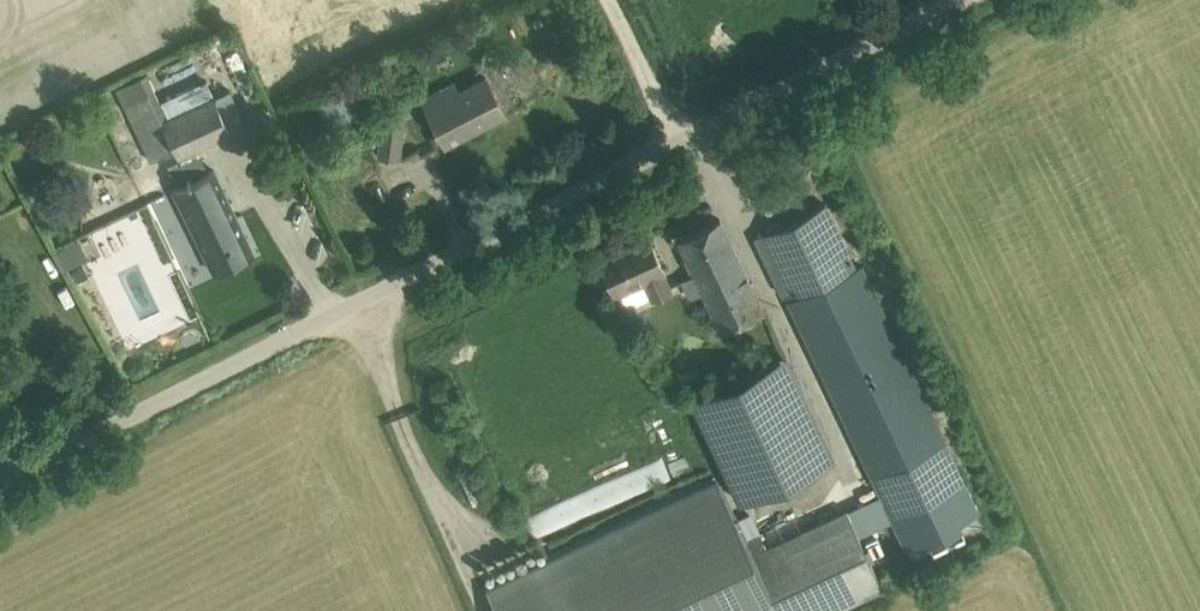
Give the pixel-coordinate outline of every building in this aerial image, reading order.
[(456,81),(422,98),(445,142),(504,112),(486,76),(460,89),(456,81)] [(207,78),(191,85),(159,100),(154,89),(124,103),(151,161),(176,150),(179,156),(230,132),(230,130),(247,122),(231,88),(215,95),(207,78)] [(314,98),(328,127),(363,109),(349,81),(314,98)] [(402,124),(398,111),(397,110),(396,111),(393,112),(393,110),(385,115),(382,116),(382,131),(380,155),(399,157),(402,124)] [(31,154),(38,139),(25,132),(17,147),(31,154)] [(214,170),(177,188),(214,269),(253,251),(214,170)] [(845,507),(848,514),(882,498),(905,546),(978,511),(861,263),(856,266),(826,202),(808,211),(800,195),(772,209),(780,224),(762,233),(792,296),(788,298),(879,491),(845,507)] [(689,312),(706,304),(719,331),(764,310),(720,218),(677,238),(691,268),(693,274),(676,282),(689,312)] [(597,255),(603,265),(617,296),(644,283),(653,303),(675,292),(646,232),(597,255)] [(82,263),(72,269),(79,281),(89,275),(82,263)] [(832,462),(791,357),(693,395),(734,500),(832,462)] [(883,588),(848,514),(845,507),(801,528),(794,513),(789,515),(796,530),(788,533),(781,519),(767,525),(766,523),(757,527),(759,530),(743,537),(716,479),(485,587),(497,610),(833,610),(883,588)]
